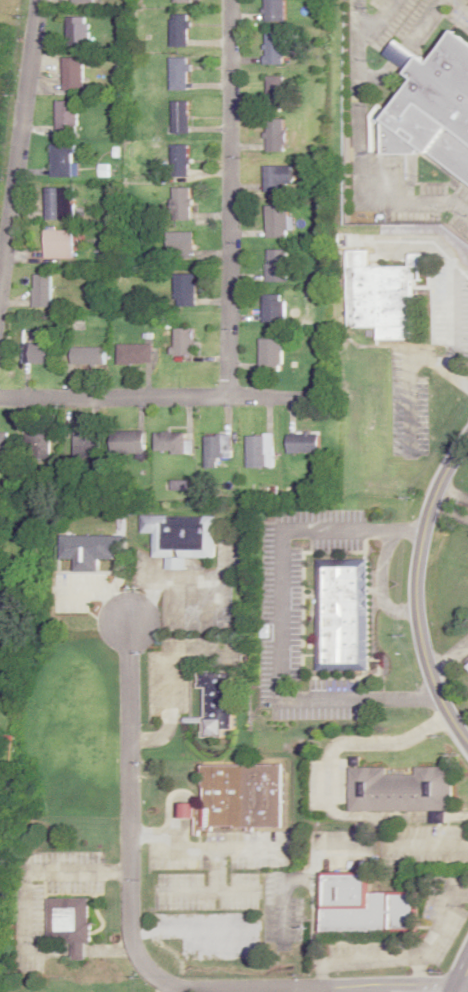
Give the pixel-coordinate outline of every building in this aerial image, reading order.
[(264,22),(284,22),(284,0),(264,0),(264,22)] [(169,47),(188,47),(188,15),(169,15),(169,47)] [(87,19),(67,19),(67,47),(87,47),(87,19)] [(284,33),(263,33),(263,65),(284,65),(284,33)] [(455,33),(467,43),(467,182),(386,121),(416,81),(383,56),(395,39),(432,66),(455,33)] [(83,58),(62,58),(62,91),(83,91),(83,58)] [(169,91),(188,91),(188,58),(169,58),(169,91)] [(284,109),(284,77),(266,77),(266,109),(284,109)] [(56,102),(56,135),(77,135),(77,102),(56,102)] [(188,102),(171,102),(171,135),(188,135),(188,102)] [(284,152),(284,119),(265,119),(265,152),(284,152)] [(72,178),(72,145),(50,145),(50,178),(72,178)] [(188,146),(171,146),(171,178),(188,178),(188,146)] [(283,192),(283,185),(291,185),(291,167),(263,167),(263,192),(283,192)] [(190,188),(171,188),(171,221),(190,221),(190,188)] [(72,189),(44,189),(44,221),(72,221),(72,189)] [(286,206),(265,206),(265,239),(286,239),(286,206)] [(44,259),(73,259),(73,231),(44,231),(44,259)] [(192,233),(166,233),(166,256),(192,256),(192,233)] [(286,250),(265,250),(265,282),(286,282),(286,250)] [(413,341),(413,267),(374,267),(374,250),(346,250),(346,328),(376,328),(376,341),(413,341)] [(51,275),(33,275),(33,309),(51,309),(51,275)] [(175,275),(175,306),(195,307),(195,275),(175,275)] [(262,323),(284,323),(284,295),(262,295),(262,323)] [(194,329),(174,329),(174,354),(194,354),(194,329)] [(261,370),(283,370),(283,339),(261,339),(261,370)] [(54,364),(54,344),(29,344),(29,364),(54,364)] [(118,344),(118,364),(152,364),(152,344),(118,344)] [(105,365),(105,348),(70,348),(70,365),(105,365)] [(50,429),(26,429),(26,459),(50,459),(50,429)] [(100,457),(100,430),(74,430),(74,457),(100,457)] [(144,431),(111,431),(111,454),(144,454),(144,431)] [(155,431),(155,454),(185,454),(185,431),(155,431)] [(0,433),(0,454),(9,454),(9,433),(0,433)] [(319,433),(287,433),(287,452),(319,452),(319,433)] [(231,434),(206,434),(206,467),(223,467),(223,459),(231,459),(231,434)] [(246,434),(246,466),(273,466),(273,434),(246,434)] [(213,515),(142,514),(142,533),(153,533),(152,557),(166,557),(166,568),(184,568),(184,558),(212,558),(213,515)] [(315,559),(316,671),(369,670),(368,559),(315,559)] [(232,730),(232,671),(199,671),(199,688),(204,688),(204,738),(223,738),(223,730),(232,730)] [(282,830),(281,765),(201,766),(202,802),(180,802),(180,818),(196,818),(196,831),(282,830)] [(451,767),(414,767),(414,774),(387,773),(387,767),(350,767),(350,811),(432,811),(432,819),(435,819),(435,811),(450,811),(451,767)] [(323,872),(323,931),(418,932),(419,892),(370,891),(371,872),(323,872)] [(91,944),(90,898),(48,898),(48,942),(72,942),(72,960),(86,960),(86,944),(91,944)]
